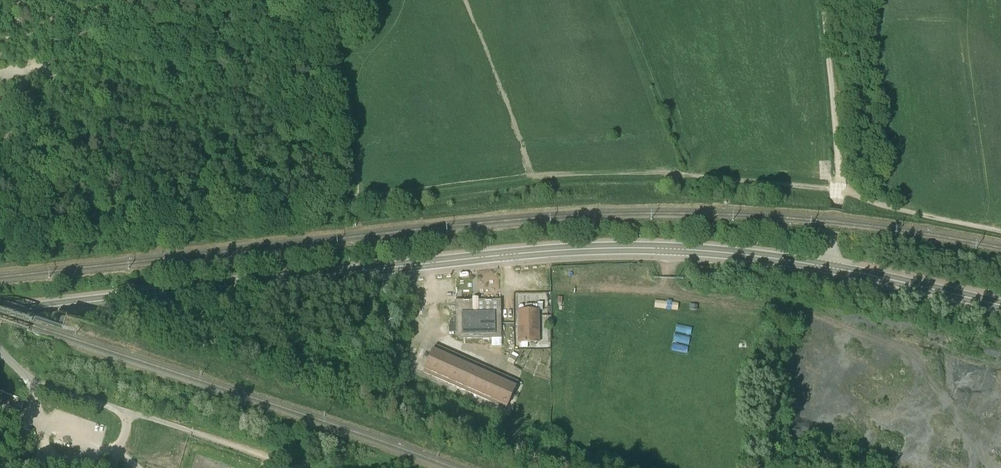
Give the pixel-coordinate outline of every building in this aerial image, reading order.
[(507,309),(462,310),(462,334),(467,338),(508,337),(507,309)] [(519,342),(539,342),(539,334),(538,310),(518,310),(519,342)] [(692,333),(693,327),(678,324),(677,330),(692,333)] [(689,352),(691,336),(675,334),(674,351),(689,352)] [(522,385),(440,348),(437,355),(443,357),(440,365),(433,362),(430,370),(512,408),(522,385)] [(514,365),(518,358),(512,355),(508,361),(514,365)]
